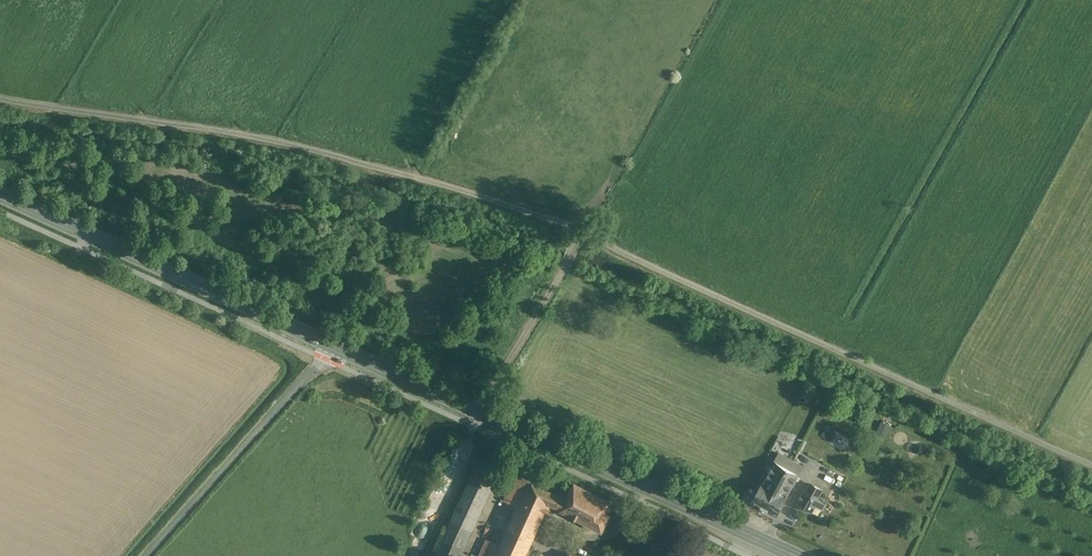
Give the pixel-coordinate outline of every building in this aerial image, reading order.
[(816,456),(810,453),(805,464),(810,467),(816,456)] [(802,467),(788,459),(784,467),(798,475),(802,467)] [(784,467),(775,461),(762,484),(752,502),(776,515),(786,497),(798,475),(784,467)] [(436,552),(444,555),(459,555),(493,484),(473,474),(436,552)] [(500,545),(486,539),(478,555),(525,555),(546,511),(548,512),(552,504),(562,508),(567,498),(516,475),(505,500),(518,505),(500,545)] [(607,501),(575,484),(567,498),(562,508),(562,509),(566,512),(567,511),(591,524),(593,524),(595,528),(600,530),(608,514),(602,512),(607,501)] [(822,491),(810,484),(805,493),(817,499),(822,491)] [(805,493),(804,492),(797,504),(811,512),(814,506),(818,500),(817,499),(805,493)] [(825,504),(818,500),(814,506),(821,510),(825,504)]
